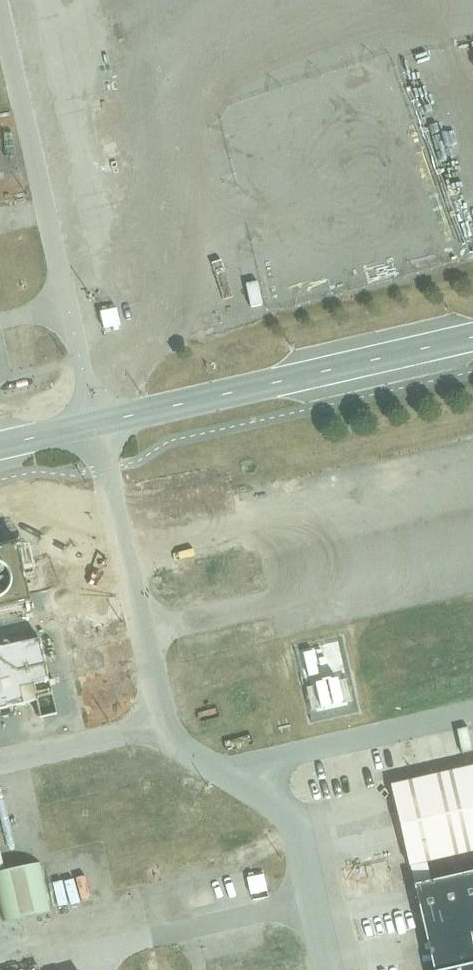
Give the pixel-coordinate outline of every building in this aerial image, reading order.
[(99,312),(103,331),(118,328),(114,309),(99,312)] [(29,602),(20,555),(24,554),(22,544),(17,545),(17,543),(0,546),(0,608),(29,602)] [(37,700),(34,685),(48,682),(40,639),(0,648),(0,709),(37,700)] [(333,709),(345,706),(338,675),(326,678),(333,709)] [(414,886),(433,969),(472,969),(472,872),(430,882),(426,863),(472,853),(472,766),(391,785),(409,867),(410,867),(415,886),(414,886)] [(40,864),(0,872),(0,904),(4,922),(51,912),(40,864)] [(248,896),(266,893),(262,874),(245,877),(248,896)]
